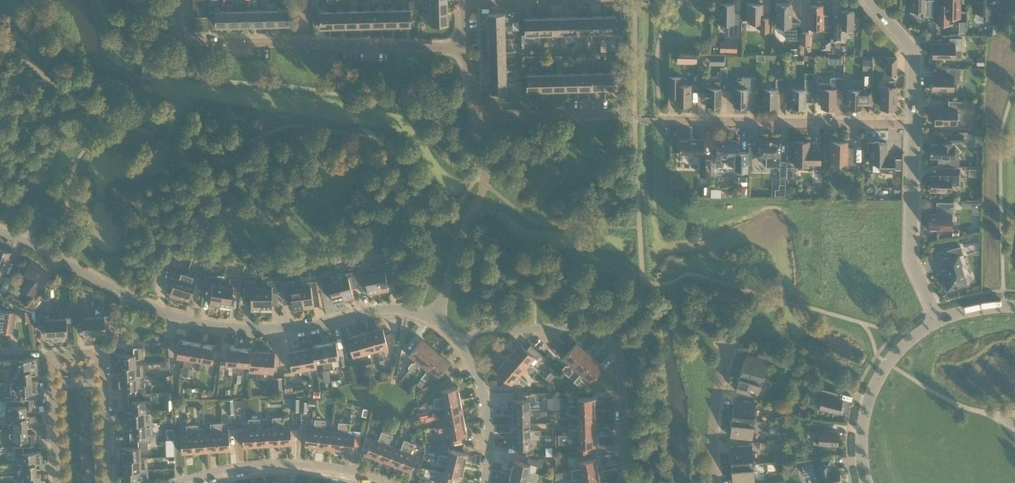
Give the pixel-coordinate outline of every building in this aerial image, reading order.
[(227,10),(228,26),(240,26),(240,0),(236,0),(237,10),(232,10),(232,5),(227,5),(227,10)] [(253,25),(252,9),(243,10),(243,0),(240,0),(240,26),(253,25)] [(252,9),(253,25),(265,25),(264,0),(261,0),(261,9),(255,9),(255,4),(252,4),(252,9)] [(265,25),(277,25),(277,9),(267,9),(267,0),(264,0),(265,25)] [(277,9),(277,25),(289,24),(289,8),(292,8),(292,0),(286,0),(286,8),(277,9)] [(409,9),(401,9),(398,9),(399,25),(411,25),(410,9),(414,9),(414,0),(409,0),(409,9)] [(431,7),(431,10),(447,10),(447,0),(431,0),(431,7)] [(934,17),(935,0),(912,0),(912,10),(924,11),(924,17),(934,17)] [(945,4),(939,4),(939,24),(948,24),(949,17),(959,17),(960,0),(945,0),(945,4)] [(990,0),(976,0),(976,12),(984,12),(984,22),(997,22),(997,1),(990,1),(990,0)] [(362,10),(360,10),(360,26),(373,26),(372,10),(375,10),(375,1),(370,2),(370,9),(362,10)] [(383,9),(375,10),(372,10),(373,26),(386,25),(386,9),(388,9),(388,1),(383,1),(383,9)] [(388,9),(386,9),(386,25),(399,25),(398,9),(401,9),(401,1),(396,1),(396,9),(388,9)] [(334,11),(336,11),(336,2),(327,3),(327,11),(320,11),(320,27),(334,26),(334,11)] [(345,10),(336,11),(334,11),(334,26),(347,26),(347,10),(349,10),(349,2),(344,2),(345,10)] [(349,10),(347,10),(347,26),(360,26),(360,10),(362,10),(362,2),(357,2),(357,10),(349,10)] [(739,36),(740,18),(734,18),(734,3),(720,3),(720,7),(717,7),(716,9),(716,14),(717,16),(720,16),(720,23),(728,23),(728,30),(728,36),(739,36)] [(761,31),(769,31),(769,18),(762,18),(763,4),(748,4),(748,22),(756,22),(756,28),(761,28),(761,31)] [(785,38),(800,38),(800,23),(792,23),(792,4),(777,4),(777,25),(786,26),(785,38)] [(830,23),(830,16),(827,15),(824,14),(824,13),(822,13),(822,5),(811,5),(811,13),(810,13),(809,28),(823,28),(823,25),(827,25),(830,23)] [(431,10),(431,7),(423,8),(423,12),(431,12),(431,24),(447,24),(447,10),(431,10)] [(215,26),(228,26),(227,10),(215,10),(215,21),(215,26)] [(845,41),(845,34),(846,28),(853,28),(854,10),(841,10),(840,17),(834,17),(833,40),(845,41)] [(488,14),(488,27),(505,27),(505,29),(513,29),(513,25),(505,25),(504,13),(488,14)] [(616,15),(601,16),(601,33),(599,33),(599,40),(604,40),(604,32),(616,32),(616,15)] [(552,34),(560,34),(563,34),(562,16),(549,17),(550,34),(547,34),(548,42),(552,42),(552,34)] [(576,16),(562,16),(563,34),(560,34),(560,41),(565,41),(565,33),(574,33),(576,33),(576,16)] [(586,33),(589,33),(588,16),(576,16),(576,33),(574,33),(574,41),(578,41),(578,33),(586,33)] [(591,33),(599,33),(601,33),(601,16),(588,16),(589,33),(586,33),(586,40),(591,40),(591,33)] [(534,34),(537,34),(536,17),(525,17),(525,34),(522,34),(522,42),(526,42),(526,35),(534,34)] [(549,17),(536,17),(537,34),(534,34),(535,42),(539,42),(539,34),(547,34),(550,34),(549,17)] [(505,38),(505,29),(505,27),(488,27),(488,41),(505,40),(505,42),(513,42),(513,37),(505,38)] [(801,45),(809,45),(810,32),(801,32),(801,45)] [(933,43),(933,57),(962,57),(962,38),(950,37),(950,44),(933,43)] [(489,53),(506,53),(506,55),(514,55),(513,51),(506,51),(505,42),(505,40),(488,41),(489,53)] [(729,41),(728,52),(737,52),(737,41),(729,41)] [(489,66),(506,66),(506,68),(514,68),(514,64),(506,64),(506,55),(506,53),(489,53),(489,66)] [(886,73),(897,74),(897,57),(886,57),(886,73)] [(616,63),(616,72),(607,72),(605,72),(605,89),(618,88),(618,86),(622,86),(622,71),(621,71),(621,63),(616,63)] [(579,89),(579,73),(582,72),(581,64),(577,64),(577,73),(569,73),(566,73),(567,89),(579,89)] [(592,89),(592,72),(594,72),(594,64),(590,64),(590,72),(582,72),(579,73),(579,89),(592,89)] [(599,72),(594,72),(592,72),(592,89),(605,89),(605,72),(607,72),(607,64),(604,64),(603,64),(603,72),(599,72)] [(527,90),(541,90),(540,73),(543,73),(543,65),(538,65),(539,73),(526,74),(527,90)] [(554,90),(553,73),(556,73),(555,65),(551,65),(551,73),(543,73),(540,73),(541,90),(554,90)] [(564,73),(556,73),(553,73),(554,90),(567,89),(566,73),(569,73),(568,65),(564,65),(564,73)] [(506,77),(506,68),(506,66),(489,66),(489,80),(506,79),(506,81),(514,81),(514,77),(506,77)] [(716,87),(708,87),(702,87),(702,99),(708,99),(708,105),(721,105),(721,89),(727,90),(728,67),(721,67),(721,81),(716,81),(716,87)] [(932,90),(953,90),(954,81),(960,82),(960,67),(947,67),(947,75),(932,75),(932,90)] [(669,96),(676,97),(676,104),(691,105),(691,85),(681,85),(681,77),(669,76),(669,96)] [(734,82),(734,87),(734,105),(747,106),(748,91),(756,91),(756,77),(742,76),(742,82),(734,82)] [(836,107),(836,89),(843,89),(843,77),(831,77),(830,83),(818,83),(817,96),(822,97),(822,107),(836,107)] [(776,78),(776,88),(764,88),(763,106),(776,106),(777,93),(783,93),(783,79),(776,78)] [(507,90),(506,81),(506,79),(489,80),(490,91),(506,91),(507,94),(515,94),(515,90),(507,90)] [(792,88),(792,106),(805,107),(805,93),(812,93),(813,79),(805,79),(805,89),(792,88)] [(881,108),(896,108),(896,87),(895,87),(895,81),(889,80),(889,86),(881,86),(881,108)] [(848,107),(862,108),(862,105),(872,105),(872,84),(862,84),(862,90),(848,89),(848,107)] [(964,109),(964,100),(949,100),(949,108),(936,108),(935,125),(944,125),(944,123),(957,123),(957,109),(964,109)] [(949,141),(963,142),(964,134),(950,134),(949,141)] [(688,155),(703,155),(704,139),(688,139),(688,140),(680,140),(680,153),(688,153),(688,155)] [(781,141),(772,140),(767,139),(767,140),(759,140),(758,156),(767,156),(767,166),(780,167),(780,161),(781,161),(781,141)] [(737,172),(747,173),(748,151),(739,151),(739,140),(740,140),(726,140),(720,140),(719,147),(716,147),(716,157),(719,158),(720,159),(721,160),(723,161),(725,161),(726,161),(728,160),(729,159),(730,158),(733,158),(733,157),(734,157),(734,170),(738,170),(738,172),(737,172)] [(838,140),(836,141),(832,141),(832,162),(846,163),(846,168),(854,168),(854,147),(847,147),(847,141),(844,141),(841,140),(838,140)] [(795,141),(795,164),(809,164),(821,164),(821,150),(809,149),(810,141),(795,141)] [(881,171),(895,171),(895,156),(887,156),(887,142),(869,142),(869,150),(872,150),(872,163),(881,163),(881,171)] [(939,157),(939,158),(939,164),(958,164),(959,151),(954,147),(955,143),(939,143),(939,144),(931,144),(931,157),(939,157)] [(711,175),(711,159),(701,159),(701,175),(711,175)] [(787,167),(787,177),(787,178),(795,178),(795,167),(787,167)] [(930,190),(951,191),(952,182),(960,182),(960,168),(944,168),(944,176),(930,175),(930,190)] [(746,185),(747,176),(739,176),(738,184),(746,185)] [(930,213),(929,230),(939,230),(939,228),(951,229),(952,217),(954,217),(954,202),(937,202),(937,213),(930,213)] [(947,290),(955,288),(955,287),(966,283),(961,266),(962,265),(959,255),(963,253),(961,246),(949,250),(951,257),(945,258),(948,269),(943,270),(946,282),(945,282),(947,290)] [(4,273),(11,252),(0,248),(0,271),(4,273)] [(288,262),(280,262),(281,270),(285,270),(290,265),(290,261),(288,262)] [(17,283),(34,295),(26,306),(32,310),(48,287),(43,283),(49,274),(32,262),(21,277),(17,283)] [(380,270),(375,271),(378,292),(389,290),(386,277),(393,276),(390,263),(380,265),(380,270)] [(368,294),(378,292),(375,271),(369,272),(368,267),(357,269),(360,282),(366,281),(368,294)] [(187,273),(171,268),(167,281),(173,283),(169,295),(179,298),(187,273)] [(344,300),(354,297),(351,284),(357,283),(353,270),(343,273),(342,271),(336,272),(338,279),(344,300)] [(344,300),(338,279),(333,281),(330,272),(320,275),(324,292),(330,290),(334,303),(344,300)] [(189,301),(193,289),(199,291),(203,278),(187,273),(179,298),(189,301)] [(220,308),(223,285),(224,277),(208,274),(206,286),(212,287),(209,306),(220,308)] [(8,290),(13,277),(6,275),(1,287),(7,290),(8,290)] [(229,285),(223,285),(220,308),(230,309),(233,290),(239,291),(241,279),(230,278),(229,285)] [(251,311),(262,311),(261,288),(256,288),(256,280),(245,280),(245,292),(251,292),(251,311)] [(267,288),(261,288),(262,311),(272,311),(272,292),(278,292),(278,280),(267,280),(267,288)] [(312,294),(318,293),(316,280),(306,282),(306,286),(301,287),(304,308),(314,307),(312,294)] [(293,310),(304,308),(301,287),(295,288),(294,283),(283,285),(285,298),(291,297),(293,310)] [(106,333),(105,319),(111,319),(110,307),(104,307),(105,316),(94,316),(95,334),(106,333)] [(66,317),(56,318),(56,335),(68,335),(67,321),(73,321),(72,309),(66,308),(66,317)] [(83,334),(95,334),(94,316),(83,317),(82,308),(76,308),(77,321),(83,321),(83,334)] [(5,310),(2,330),(13,332),(16,312),(5,310)] [(44,322),(45,336),(56,335),(56,318),(50,318),(50,314),(44,314),(44,310),(38,310),(38,323),(44,322)] [(21,311),(22,321),(30,321),(30,311),(21,311)] [(382,352),(380,352),(379,350),(388,347),(383,328),(371,331),(376,350),(379,360),(384,358),(382,352)] [(371,331),(360,334),(367,363),(372,362),(370,355),(368,355),(368,353),(376,350),(371,331)] [(397,345),(393,332),(386,334),(390,347),(397,345)] [(361,358),(363,364),(367,363),(360,334),(348,338),(353,357),(362,354),(363,357),(361,358)] [(184,367),(187,367),(192,341),(179,339),(177,356),(184,357),(183,367),(184,367)] [(416,360),(414,362),(412,361),(408,367),(412,370),(431,347),(421,339),(408,354),(416,360)] [(201,360),(203,343),(192,341),(187,367),(192,368),(194,358),(201,360)] [(336,341),(324,343),(328,369),(333,368),(332,359),(339,357),(336,341)] [(561,369),(565,373),(585,351),(576,342),(562,357),(569,363),(567,365),(566,364),(561,369)] [(201,360),(199,369),(204,370),(206,360),(213,362),(216,345),(203,343),(201,360)] [(324,370),(328,369),(324,343),(312,345),(312,348),(313,348),(315,362),(315,361),(322,360),(324,370)] [(512,353),(534,372),(538,369),(532,364),(531,366),(529,364),(535,357),(537,358),(541,353),(531,344),(526,349),(520,344),(512,353)] [(232,373),(237,374),(239,347),(227,346),(226,363),(233,364),(232,373)] [(116,354),(117,365),(136,364),(136,358),(144,358),(143,347),(130,347),(130,353),(116,354)] [(251,348),(239,347),(237,374),(242,374),(243,364),(250,365),(251,351),(251,348)] [(420,364),(427,370),(440,354),(431,347),(412,370),(415,373),(420,367),(418,366),(420,364)] [(312,348),(301,350),(306,379),(311,378),(309,371),(307,372),(307,369),(316,367),(315,361),(315,362),(313,348),(312,348)] [(306,379),(301,350),(289,352),(292,372),(301,370),(302,373),(300,373),(301,380),(306,379)] [(256,381),(261,382),(263,352),(251,351),(250,365),(249,371),(258,372),(258,374),(256,374),(256,381)] [(594,359),(585,351),(565,373),(568,376),(573,371),(572,369),(574,367),(580,373),(594,359)] [(10,370),(12,370),(18,369),(18,370),(38,369),(37,357),(22,358),(22,352),(4,353),(4,364),(10,364),(10,370)] [(274,373),(275,353),(263,352),(261,382),(265,382),(266,375),(264,375),(264,372),(274,373)] [(504,362),(519,375),(525,368),(527,370),(526,371),(531,376),(534,372),(512,353),(504,362)] [(440,354),(427,370),(421,377),(425,380),(429,375),(428,374),(429,372),(437,377),(449,362),(440,354)] [(745,360),(741,372),(763,378),(766,366),(765,366),(767,360),(747,355),(745,361),(745,360)] [(580,373),(574,381),(577,384),(582,379),(581,377),(583,375),(589,382),(603,367),(594,359),(580,373)] [(519,375),(504,362),(496,371),(511,384),(517,377),(519,379),(518,380),(523,385),(527,381),(519,375)] [(136,364),(117,365),(114,366),(114,371),(123,370),(123,376),(137,376),(143,376),(142,364),(136,364)] [(18,370),(18,369),(12,370),(12,381),(12,382),(19,381),(32,381),(32,380),(32,374),(40,374),(40,369),(38,369),(18,370)] [(763,378),(741,372),(738,384),(737,390),(757,396),(759,390),(763,378)] [(132,394),(138,393),(145,393),(144,376),(143,376),(137,376),(123,376),(117,377),(118,388),(132,388),(132,394)] [(421,387),(425,382),(420,379),(416,384),(421,387)] [(32,380),(32,381),(19,381),(12,382),(12,381),(11,382),(12,399),(19,399),(25,399),(24,393),(39,392),(38,380),(32,380)] [(842,399),(836,397),(838,387),(824,383),(822,390),(821,394),(823,395),(820,407),(839,412),(842,399)] [(433,398),(434,403),(460,398),(458,386),(441,389),(443,396),(433,398)] [(132,405),(132,411),(152,410),(151,393),(145,393),(138,393),(132,394),(125,394),(125,400),(124,400),(124,405),(132,405)] [(568,405),(568,410),(595,409),(594,397),(577,397),(578,405),(568,405)] [(27,416),(26,410),(34,409),(34,404),(33,404),(32,398),(25,399),(19,399),(12,399),(6,399),(7,417),(27,416)] [(444,406),(446,413),(462,410),(460,398),(434,403),(435,408),(444,406)] [(512,398),(512,411),(539,410),(539,405),(529,406),(529,398),(512,398)] [(734,406),(732,418),(755,420),(756,408),(755,408),(756,402),(735,400),(734,406)] [(578,414),(578,421),(595,421),(595,409),(568,410),(568,415),(578,414)] [(132,416),(133,423),(152,422),(152,410),(132,411),(124,412),(124,417),(132,416)] [(438,427),(444,425),(465,422),(462,410),(446,413),(447,420),(437,422),(438,427)] [(539,415),(539,410),(512,411),(513,423),(520,423),(530,422),(530,415),(539,415)] [(27,416),(7,417),(8,428),(27,427),(27,421),(35,421),(35,416),(27,416)] [(283,416),(278,417),(280,445),(292,444),(291,426),(284,427),(283,416)] [(267,428),(268,445),(280,445),(278,417),(272,417),(273,427),(267,428)] [(243,447),(255,446),(254,418),(252,418),(248,419),(249,429),(242,429),(243,447)] [(255,446),(268,445),(267,428),(260,428),(259,418),(258,418),(254,418),(255,446)] [(305,445),(317,447),(320,419),(315,418),(314,429),(307,428),(305,445)] [(755,420),(732,418),(731,430),(732,430),(731,437),(752,439),(753,432),(753,433),(755,420)] [(317,447),(329,448),(331,431),(325,430),(326,420),(320,419),(317,447)] [(329,448),(341,450),(353,451),(355,434),(348,433),(350,423),(339,421),(337,432),(331,431),(329,448)] [(568,429),(568,434),(595,433),(595,421),(578,421),(578,429),(568,429)] [(127,441),(135,440),(140,440),(140,434),(153,433),(152,422),(133,423),(133,429),(125,429),(125,435),(127,435),(127,441)] [(222,422),(217,423),(218,451),(230,450),(229,432),(222,433),(222,422)] [(439,431),(449,429),(451,441),(462,441),(461,435),(467,434),(465,422),(444,425),(438,427),(439,431)] [(530,422),(520,423),(513,423),(513,435),(540,434),(540,429),(530,430),(530,422)] [(210,423),(211,433),(205,434),(206,451),(218,451),(217,423),(211,423),(210,423)] [(812,423),(812,430),(820,430),(819,444),(837,445),(838,431),(824,430),(824,424),(812,423)] [(194,452),(192,424),(186,425),(187,435),(180,436),(182,453),(194,452)] [(198,424),(192,424),(194,452),(206,451),(205,434),(198,434),(198,424)] [(27,445),(35,445),(35,439),(36,439),(35,433),(28,434),(27,427),(8,428),(8,440),(16,439),(16,446),(27,445)] [(366,454),(377,459),(387,432),(382,430),(378,440),(372,438),(366,454)] [(377,459),(389,463),(395,447),(389,444),(392,435),(387,432),(377,459)] [(590,445),(595,445),(595,433),(568,434),(558,434),(558,444),(569,444),(573,439),(578,438),(578,445),(577,445),(577,452),(590,451),(590,445)] [(530,446),(530,439),(540,439),(540,434),(513,435),(513,447),(519,447),(520,453),(533,453),(532,446),(530,446)] [(389,463),(400,467),(410,441),(404,439),(401,449),(395,447),(389,463)] [(135,440),(135,446),(121,447),(121,458),(141,457),(140,451),(148,451),(148,440),(140,440),(135,440)] [(415,443),(410,441),(400,467),(411,472),(417,455),(411,453),(415,443)] [(731,452),(732,464),(754,463),(753,451),(752,451),(752,444),(731,446),(731,452)] [(27,451),(27,445),(16,446),(14,446),(15,457),(23,456),(23,462),(23,463),(42,462),(42,450),(27,451)] [(438,458),(451,462),(464,465),(467,453),(450,449),(449,456),(439,454),(438,458)] [(141,457),(121,458),(119,459),(119,464),(128,463),(128,469),(144,469),(147,469),(147,457),(141,457)] [(464,465),(451,462),(438,458),(437,463),(446,465),(445,472),(445,473),(458,476),(461,476),(464,465)] [(571,469),(571,474),(598,470),(596,458),(588,459),(579,460),(580,468),(571,469)] [(815,470),(814,462),(803,464),(805,477),(819,475),(820,481),(819,482),(841,482),(842,482),(841,476),(841,474),(840,474),(839,469),(831,471),(831,468),(832,467),(830,459),(817,462),(818,469),(818,470),(815,470)] [(513,460),(511,472),(537,478),(538,473),(528,471),(530,463),(528,463),(525,462),(513,460)] [(784,467),(790,473),(796,468),(790,461),(784,467)] [(42,462),(23,463),(23,462),(17,463),(17,475),(21,475),(21,474),(37,474),(37,473),(36,467),(45,467),(45,462),(42,462)] [(754,463),(732,464),(733,477),(734,482),(755,481),(754,475),(755,475),(754,463)] [(428,473),(429,469),(426,468),(422,467),(421,474),(428,475),(428,473)] [(133,481),(148,480),(147,469),(144,469),(128,469),(124,470),(124,476),(120,476),(121,482),(133,482),(133,481)] [(445,472),(429,469),(428,473),(435,475),(436,473),(438,474),(436,482),(457,482),(458,476),(445,473),(445,472)] [(597,482),(600,482),(598,470),(571,474),(572,479),(582,477),(583,482),(591,482),(597,482)] [(537,478),(511,472),(508,482),(526,482),(526,480),(536,482),(537,478)] [(21,475),(21,482),(45,482),(45,480),(41,480),(41,473),(37,473),(37,474),(21,474),(21,475)]
